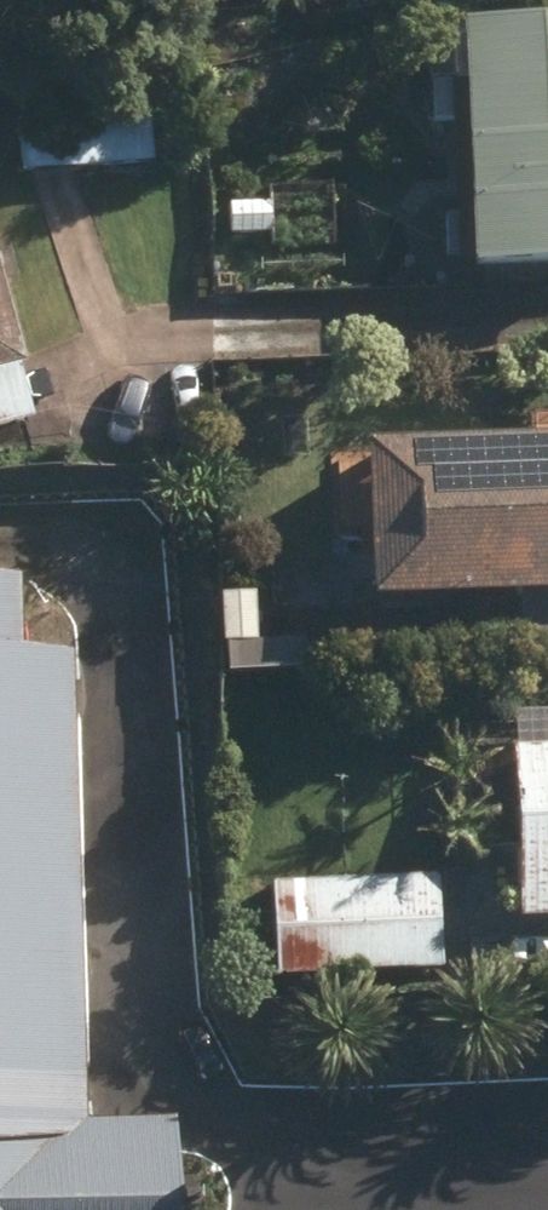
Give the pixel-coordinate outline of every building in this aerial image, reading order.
[(475,260),(547,259),(547,16),(464,17),(464,29),(435,29),(436,124),(474,124),(475,260)] [(17,74),(22,174),(155,165),(149,65),(17,74)] [(37,420),(22,366),(28,364),(0,262),(0,430),(37,420)] [(375,596),(547,590),(547,433),(370,438),(375,596)] [(179,1118),(88,1121),(76,648),(24,649),(21,574),(0,574),(0,1209),(181,1209),(179,1118)] [(224,595),(224,647),(259,648),(258,594),(224,595)] [(523,657),(547,657),(547,601),(523,602),(523,657)] [(511,746),(520,905),(547,904),(547,744),(511,746)] [(428,882),(258,891),(262,984),(433,975),(428,882)]
